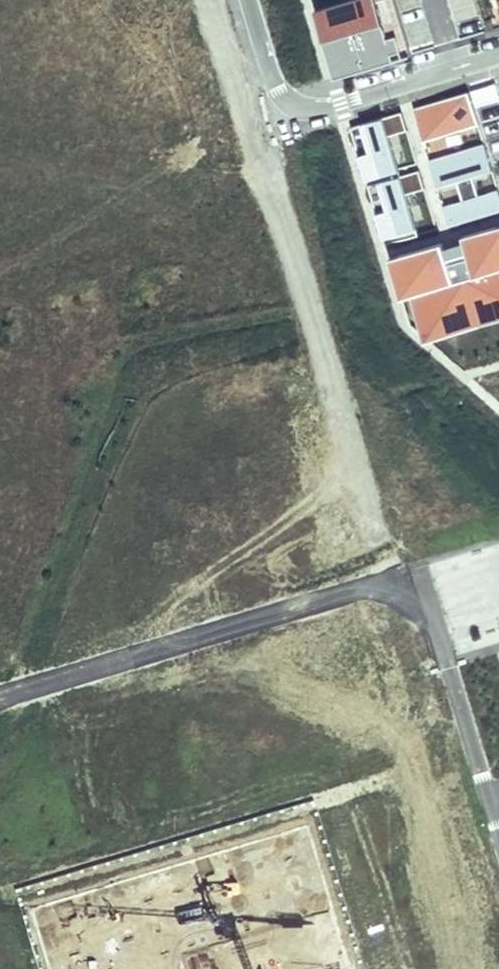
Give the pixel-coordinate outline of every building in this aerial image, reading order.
[(421,137),(477,123),(469,93),(414,107),(421,137)] [(413,235),(387,117),(354,125),(380,242),(413,235)] [(445,157),(459,199),(478,193),(472,175),(492,168),(484,144),(445,157)] [(419,167),(403,172),(408,191),(424,186),(419,167)] [(445,205),(448,220),(498,208),(498,193),(498,192),(445,205)] [(498,314),(498,224),(398,253),(421,336),(498,314)] [(458,370),(498,358),(498,321),(447,336),(458,370)]
